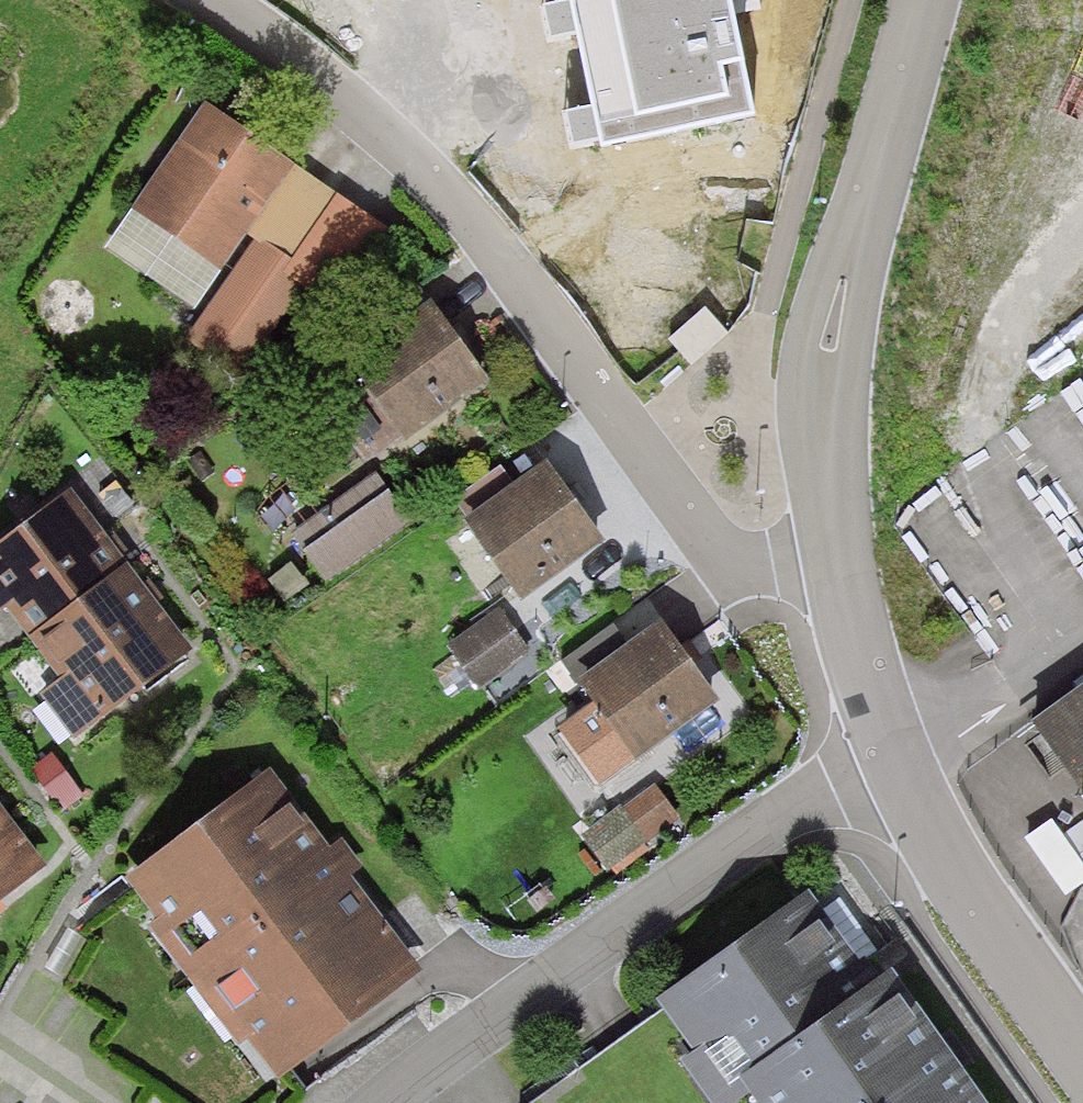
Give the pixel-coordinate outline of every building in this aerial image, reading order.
[(602,31),(576,37),(593,115),(617,109),(625,144),(752,116),(727,0),(596,0),(602,31)] [(289,170),(200,112),(107,252),(191,311),(246,233),(289,170)] [(389,237),(289,170),(246,233),(255,239),(186,342),(240,378),(302,285),(340,310),(389,237)] [(489,382),(431,305),(346,369),(365,394),(332,419),(365,463),(400,437),(405,445),(489,382)] [(605,548),(549,466),(464,523),(520,606),(605,548)] [(411,524),(377,476),(291,538),(325,586),(411,524)] [(5,610),(58,679),(37,694),(75,743),(194,653),(160,609),(104,534),(74,492),(0,546),(0,614),(5,610)] [(531,653),(500,610),(445,650),(476,693),(531,653)] [(627,649),(611,628),(564,662),(596,705),(561,732),(601,787),(635,762),(638,766),(722,704),(662,623),(627,649)] [(1038,720),(1082,782),(1082,688),(1038,720)] [(277,1084),(423,973),(337,861),(270,773),(124,883),(154,922),(149,928),(241,1047),(246,1044),(277,1084)] [(653,785),(623,809),(621,806),(580,838),(609,873),(613,870),(618,876),(648,852),(642,846),(679,817),(653,785)] [(47,868),(0,804),(0,903),(47,868)] [(874,995),(863,980),(808,902),(661,1006),(693,1052),(681,1061),(711,1102),(738,1102),(744,1099),(747,1102),(982,1102),(954,1063),(894,981),(874,995)]
